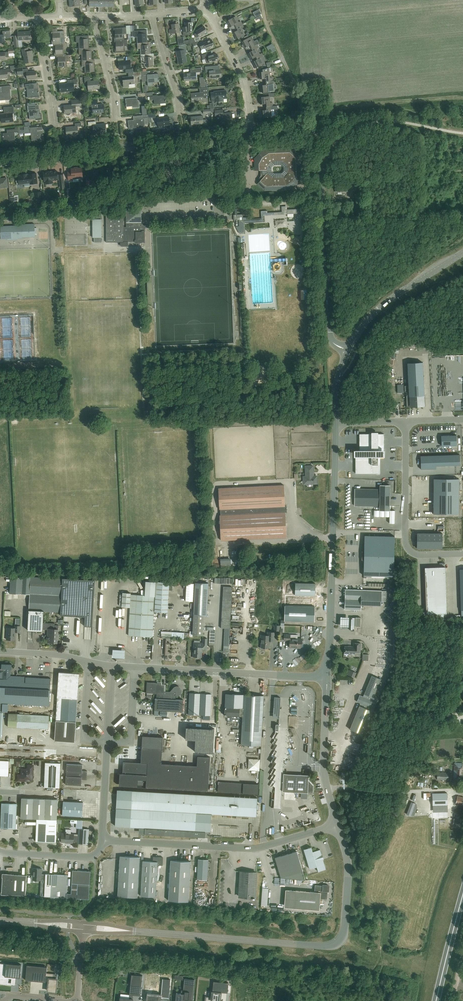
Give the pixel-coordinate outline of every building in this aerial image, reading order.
[(235,28),(242,24),(240,21),(238,22),(235,16),(227,21),(230,27),(234,25),(235,28)] [(171,24),(172,29),(169,30),(170,33),(176,32),(177,36),(180,36),(179,32),(180,32),(178,23),(171,24)] [(242,24),(235,28),(237,30),(233,32),(236,38),(240,36),(241,38),(245,37),(244,34),(245,34),(242,28),(244,27),(242,24)] [(196,38),(199,36),(207,31),(204,26),(196,31),(197,33),(194,34),(196,38)] [(114,41),(124,40),(124,34),(127,33),(126,27),(113,28),(114,41)] [(52,28),(52,31),(52,44),(54,44),(61,43),(61,37),(65,37),(64,31),(57,31),(57,28),(52,28)] [(5,39),(11,38),(10,30),(2,31),(3,35),(0,35),(0,43),(5,42),(5,39)] [(137,43),(148,42),(147,30),(134,31),(134,37),(137,37),(137,43)] [(18,40),(19,40),(31,39),(31,31),(18,32),(18,35),(14,36),(15,48),(19,47),(18,40)] [(79,48),(89,47),(89,35),(76,36),(76,43),(79,42),(79,48)] [(250,48),(257,44),(259,43),(257,39),(254,41),(251,36),(242,41),(243,44),(242,45),(243,48),(249,45),(250,48)] [(188,39),(189,41),(190,44),(192,43),(193,46),(199,44),(197,41),(195,42),(194,39),(194,37),(188,39)] [(202,49),(205,48),(206,49),(214,46),(212,39),(203,42),(203,41),(199,43),(202,49)] [(127,40),(124,40),(114,41),(115,53),(125,52),(124,46),(128,46),(127,40)] [(141,54),(152,53),(151,42),(148,42),(137,43),(138,49),(140,49),(141,54)] [(57,55),(63,55),(63,49),(67,49),(67,43),(61,43),(54,44),(55,56),(57,55)] [(255,57),(260,54),(257,48),(259,47),(257,44),(250,48),(252,51),(248,53),(251,59),(255,57)] [(177,55),(179,63),(187,62),(185,53),(187,53),(186,46),(180,47),(180,50),(176,51),(177,55)] [(82,60),(92,60),(91,47),(89,47),(79,48),(79,55),(82,55),(82,60)] [(26,63),(33,62),(32,56),(33,56),(32,51),(28,51),(28,48),(23,49),(23,55),(24,55),(26,63)] [(152,53),(141,54),(141,61),(144,60),(144,66),(154,66),(153,53),(152,53)] [(219,60),(218,58),(219,58),(218,54),(217,54),(208,56),(207,53),(202,55),(203,60),(205,59),(206,63),(209,62),(219,60)] [(262,53),(260,54),(255,57),(256,60),(252,62),(255,68),(264,63),(261,57),(263,56),(262,53)] [(70,55),(63,55),(57,55),(57,68),(67,67),(67,61),(70,61),(70,55)] [(126,57),(126,61),(119,61),(119,69),(131,68),(131,63),(133,63),(132,56),(126,57)] [(95,59),(92,60),(82,60),(82,67),(85,66),(85,72),(95,71),(95,59)] [(20,75),(22,74),(27,74),(28,79),(37,78),(36,70),(28,71),(28,68),(23,69),(23,67),(17,68),(17,69),(18,75),(20,75)] [(206,72),(209,72),(210,78),(221,77),(221,69),(212,70),(212,67),(206,67),(206,72)] [(261,70),(261,72),(259,72),(260,78),(264,78),(265,81),(272,80),(272,77),(270,77),(269,71),(271,71),(270,67),(261,70)] [(193,72),(184,73),(184,80),(196,79),(196,72),(202,72),(201,68),(193,69),(193,72)] [(10,74),(10,69),(4,69),(4,70),(0,71),(0,78),(8,78),(8,77),(8,75),(10,74)] [(133,72),(134,76),(122,77),(123,87),(129,86),(129,87),(135,86),(134,83),(134,77),(141,76),(141,71),(133,72)] [(147,71),(143,71),(141,71),(141,76),(147,76),(148,83),(148,86),(153,86),(152,82),(159,82),(158,74),(147,75),(147,71)] [(85,83),(88,83),(88,89),(100,88),(99,80),(91,81),(91,78),(84,79),(85,83)] [(71,84),(74,84),(77,84),(77,79),(67,80),(68,83),(59,84),(60,92),(72,91),(71,84)] [(272,80),(265,81),(265,84),(261,85),(261,91),(263,91),(263,93),(271,93),(270,91),(271,91),(270,84),(273,84),(272,80)] [(26,87),(27,87),(28,98),(39,97),(39,88),(33,89),(33,83),(26,84),(26,87)] [(0,93),(0,100),(11,99),(10,89),(12,89),(11,85),(4,86),(4,92),(0,93)] [(201,88),(202,92),(191,93),(191,101),(203,100),(203,102),(207,102),(206,95),(209,95),(208,87),(201,88)] [(214,91),(214,92),(210,92),(211,101),(215,101),(215,99),(226,98),(226,90),(214,91)] [(150,100),(154,99),(154,104),(166,103),(165,95),(150,96),(150,100)] [(265,106),(272,106),(272,102),(270,102),(269,96),(259,97),(260,104),(265,103),(265,106)] [(137,97),(125,99),(126,106),(137,105),(137,97)] [(97,99),(89,100),(90,108),(92,108),(93,113),(104,112),(103,104),(97,105),(97,99)] [(72,102),(72,105),(64,105),(65,113),(76,112),(76,107),(82,106),(81,101),(72,102)] [(27,106),(28,112),(29,112),(30,119),(36,119),(36,120),(43,119),(42,114),(41,114),(41,113),(41,110),(35,111),(35,105),(27,106)] [(272,106),(265,106),(265,110),(261,110),(261,117),(271,116),(271,109),(273,109),(272,106)] [(5,114),(1,114),(2,122),(14,121),(13,113),(14,113),(14,107),(5,107),(5,114)] [(215,115),(219,115),(220,123),(232,122),(231,112),(223,113),(223,110),(215,110),(215,115)] [(148,118),(148,115),(137,115),(137,118),(133,119),(133,120),(128,120),(129,128),(145,127),(144,118),(148,118)] [(202,115),(190,117),(191,124),(203,123),(203,124),(207,124),(206,119),(203,119),(202,115)] [(169,116),(157,117),(158,128),(163,127),(163,125),(169,125),(169,116)] [(96,121),(88,122),(88,126),(93,125),(94,133),(106,131),(105,123),(96,124),(96,121)] [(75,126),(66,127),(67,135),(78,134),(77,126),(81,126),(81,123),(75,123),(75,126)] [(15,132),(16,132),(19,132),(18,126),(15,127),(15,128),(7,129),(7,133),(3,133),(4,142),(10,141),(10,140),(15,140),(15,132)] [(42,126),(38,127),(29,127),(30,133),(31,132),(32,140),(43,139),(43,131),(42,126)] [(255,158),(256,170),(260,170),(261,175),(260,176),(261,176),(263,178),(258,183),(265,190),(272,189),(272,190),(285,190),(285,189),(293,188),(300,180),(300,173),(301,172),(300,160),(299,159),(299,156),(291,148),(263,150),(255,158)] [(78,178),(78,176),(83,176),(82,168),(71,169),(72,172),(68,172),(68,179),(72,179),(78,178)] [(52,171),(49,171),(49,172),(43,172),(44,181),(59,180),(60,189),(65,189),(63,174),(58,175),(57,171),(52,171)] [(25,185),(24,183),(30,183),(30,184),(37,183),(36,173),(29,174),(29,175),(18,176),(18,180),(16,180),(17,186),(25,185)] [(352,186),(355,182),(350,178),(347,181),(352,186)] [(347,191),(347,185),(344,185),(343,183),(341,183),(341,185),(335,186),(336,192),(347,191)] [(42,191),(34,192),(35,202),(43,201),(42,191)] [(143,227),(141,227),(141,212),(138,209),(126,210),(126,227),(124,227),(123,214),(106,214),(106,242),(121,242),(121,246),(128,246),(128,241),(144,241),(144,231),(145,231),(145,228),(145,225),(144,225),(143,227)] [(94,237),(94,242),(102,242),(103,237),(102,237),(101,220),(103,220),(102,214),(94,214),(94,219),(92,219),(93,237),(94,237)] [(245,220),(244,217),(243,217),(243,214),(233,215),(234,220),(239,220),(240,234),(245,233),(245,220)] [(34,224),(21,224),(21,225),(1,226),(1,239),(22,238),(22,237),(35,237),(34,224)] [(434,358),(435,375),(462,373),(462,357),(434,358)] [(408,363),(410,396),(411,396),(412,405),(425,405),(424,395),(425,395),(424,362),(408,363)] [(384,434),(378,434),(378,433),(372,433),(372,434),(360,434),(360,450),(354,450),(354,457),(356,457),(356,474),(380,474),(380,457),(385,457),(385,450),(384,450),(384,434)] [(457,435),(441,436),(442,446),(457,445),(457,435)] [(456,455),(421,456),(421,469),(436,469),(436,466),(456,465),(456,455)] [(304,484),(317,483),(317,476),(313,476),(313,466),(305,466),(306,476),(303,477),(304,484)] [(434,479),(434,514),(459,514),(459,479),(434,479)] [(285,512),(287,512),(287,506),(285,506),(284,485),(219,488),(220,509),(221,515),(220,515),(221,540),(286,537),(285,512)] [(380,510),(390,510),(390,485),(380,485),(380,489),(355,489),(355,506),(380,506),(380,510)] [(442,533),(417,533),(417,548),(442,548),(442,533)] [(395,536),(365,535),(364,575),(394,576),(395,536)] [(425,567),(427,614),(447,613),(445,567),(425,567)] [(28,629),(32,630),(43,631),(43,629),(48,629),(47,642),(58,643),(59,625),(55,625),(55,623),(43,623),(44,611),(61,612),(63,579),(62,579),(23,576),(23,578),(11,577),(10,593),(30,594),(28,629)] [(63,579),(61,612),(60,616),(85,617),(84,627),(92,627),(95,580),(62,578),(62,579),(63,579)] [(121,606),(130,607),(128,635),(152,637),(155,596),(156,582),(143,581),(143,584),(146,584),(145,595),(131,595),(131,593),(122,592),(121,606)] [(169,582),(156,582),(155,612),(168,612),(169,582)] [(193,635),(203,635),(204,615),(207,615),(208,583),(195,583),(193,635)] [(295,595),(315,596),(316,583),(295,583),(295,595)] [(381,606),(381,601),(386,601),(387,591),(382,591),(382,590),(345,589),(345,609),(361,610),(361,605),(381,606)] [(284,621),(314,622),(315,607),(285,606),(284,621)] [(351,617),(351,631),(354,631),(354,626),(360,627),(361,617),(356,617),(351,617)] [(350,619),(341,619),(340,629),(349,629),(350,619)] [(15,625),(15,628),(7,627),(7,640),(15,640),(16,632),(20,632),(20,626),(15,625)] [(270,641),(275,641),(275,633),(268,632),(267,636),(261,635),(261,640),(262,640),(261,647),(269,648),(270,641)] [(290,647),(301,648),(301,639),(297,639),(297,638),(290,638),(290,635),(284,634),(284,640),(290,641),(290,647)] [(194,643),(194,647),(193,657),(201,657),(202,649),(207,650),(207,639),(203,638),(203,643),(194,643)] [(360,652),(361,643),(353,643),(353,646),(344,646),(344,653),(355,654),(355,652),(360,652)] [(112,648),(112,657),(125,657),(125,649),(112,648)] [(12,669),(12,664),(2,663),(2,665),(0,665),(0,672),(3,672),(3,679),(0,679),(0,737),(2,737),(4,703),(49,706),(50,684),(51,678),(26,677),(10,676),(11,669),(12,669)] [(57,697),(54,741),(75,742),(76,722),(79,673),(59,672),(57,697)] [(93,674),(104,686),(106,684),(95,672),(93,674)] [(372,675),(363,696),(361,695),(358,702),(360,703),(350,729),(366,735),(375,712),(373,711),(377,700),(376,697),(374,697),(381,679),(372,675)] [(127,679),(116,687),(118,691),(130,683),(127,679)] [(158,693),(157,694),(157,698),(155,698),(155,710),(183,712),(184,700),(175,699),(176,695),(177,695),(178,695),(179,695),(180,694),(181,693),(181,692),(181,691),(181,690),(181,689),(180,688),(179,687),(178,687),(177,686),(176,687),(175,687),(174,688),(173,688),(173,689),(173,691),(173,692),(164,692),(164,685),(161,685),(161,683),(147,682),(147,693),(153,694),(153,692),(158,693)] [(95,688),(93,690),(102,701),(104,700),(95,688)] [(126,690),(115,699),(118,702),(129,694),(126,690)] [(200,694),(190,693),(188,714),(199,715),(200,694)] [(96,694),(93,696),(102,708),(105,706),(96,694)] [(211,694),(201,694),(200,715),(210,715),(211,694)] [(226,694),(225,715),(243,716),(241,745),(261,746),(264,696),(264,695),(226,694)] [(99,715),(101,714),(92,704),(90,706),(99,715)] [(49,729),(49,715),(9,713),(8,727),(49,729)] [(214,751),(215,727),(187,725),(186,738),(196,738),(196,750),(214,751)] [(119,785),(208,791),(210,757),(198,756),(197,766),(161,764),(163,737),(142,736),(141,762),(130,762),(123,761),(123,763),(123,773),(120,773),(119,785)] [(0,760),(0,775),(9,776),(9,761),(0,760)] [(60,787),(61,763),(45,762),(44,787),(60,787)] [(453,780),(461,780),(462,763),(454,763),(453,780)] [(79,775),(87,775),(87,771),(82,770),(83,765),(67,764),(66,772),(67,772),(66,776),(79,777),(79,775)] [(32,781),(33,766),(28,765),(28,770),(24,769),(22,772),(22,775),(18,775),(18,780),(32,781)] [(313,793),(313,785),(308,780),(309,775),(283,774),(283,791),(313,793)] [(87,775),(79,775),(79,777),(66,776),(65,784),(81,785),(82,779),(87,780),(87,775)] [(256,816),(257,798),(132,791),(130,827),(195,830),(196,813),(256,816)] [(448,804),(447,792),(432,792),(433,804),(448,804)] [(36,841),(56,842),(58,799),(22,798),(21,818),(37,819),(36,841)] [(62,815),(82,816),(83,802),(63,801),(62,815)] [(415,803),(411,801),(406,814),(410,815),(415,803)] [(16,829),(17,804),(2,803),(1,828),(16,829)] [(73,842),(76,842),(78,842),(78,843),(88,844),(89,829),(79,828),(78,836),(74,835),(74,834),(71,834),(71,829),(66,829),(65,834),(62,833),(61,842),(65,842),(65,843),(73,843),(73,842)] [(318,871),(326,869),(320,849),(313,852),(311,847),(304,849),(309,869),(317,867),(318,871)] [(281,878),(305,880),(297,851),(275,858),(281,878)] [(138,897),(140,857),(120,856),(117,896),(138,897)] [(163,865),(163,857),(153,857),(153,861),(143,861),(141,896),(156,897),(158,865),(163,865)] [(171,858),(168,900),(189,902),(191,859),(171,858)] [(207,880),(208,860),(198,859),(197,879),(207,880)] [(44,896),(57,897),(67,897),(67,894),(68,875),(46,874),(41,874),(42,869),(33,868),(33,875),(32,875),(31,880),(41,880),(41,879),(45,880),(44,896)] [(72,870),(72,883),(71,894),(67,894),(67,897),(67,898),(89,899),(90,871),(72,870)] [(256,872),(241,871),(240,893),(240,897),(253,897),(253,899),(255,899),(256,872)] [(1,894),(25,895),(26,875),(3,874),(1,894)] [(328,891),(329,885),(323,885),(323,886),(315,885),(314,892),(296,890),(294,908),(319,910),(320,899),(327,899),(328,891)] [(6,963),(5,976),(20,978),(21,964),(6,963)] [(27,965),(25,980),(36,981),(46,982),(46,981),(49,981),(48,982),(48,983),(48,984),(48,986),(48,987),(48,991),(50,991),(53,992),(56,992),(56,988),(57,984),(56,984),(57,979),(53,979),(53,974),(50,974),(47,973),(47,967),(27,965)] [(133,999),(133,995),(140,996),(143,976),(132,974),(129,994),(130,994),(129,996),(129,999),(120,998),(120,1000),(133,1000),(133,999)] [(184,999),(193,1000),(195,980),(184,978),(183,990),(181,990),(181,993),(176,993),(175,1000),(184,1000),(184,999)] [(146,1000),(161,1000),(161,997),(169,998),(171,979),(163,979),(161,994),(147,993),(146,1000)] [(105,986),(100,997),(106,1000),(111,989),(105,986)] [(215,1000),(216,1000),(220,1000),(221,992),(212,991),(212,997),(211,997),(206,997),(205,1000),(215,1000)]
